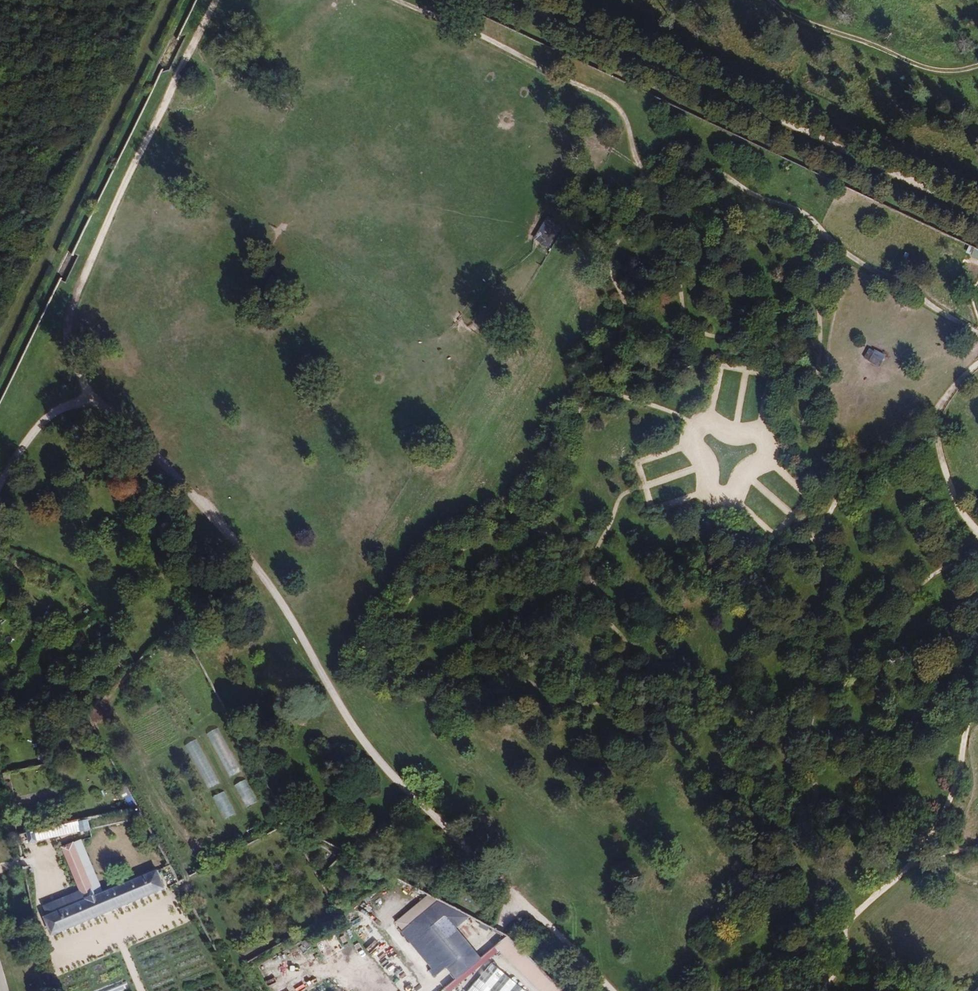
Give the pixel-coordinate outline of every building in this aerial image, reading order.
[(563,224),(547,216),(533,239),(548,248),(563,224)] [(869,349),(864,360),(879,368),(886,355),(875,349),(874,351),(869,349)] [(220,727),(209,731),(226,777),(237,773),(220,727)] [(196,739),(186,744),(209,788),(219,783),(196,739)] [(235,785),(246,807),(257,802),(245,779),(235,785)] [(213,796),(224,819),(235,814),(225,791),(213,796)] [(140,816),(134,805),(124,808),(126,819),(140,816)] [(126,819),(124,808),(83,817),(85,828),(126,819)] [(83,817),(71,820),(74,831),(79,830),(85,828),(83,817)] [(71,820),(32,829),(35,840),(74,831),(71,820)] [(32,829),(21,831),(24,842),(35,840),(32,829)] [(110,914),(165,893),(156,871),(101,893),(80,841),(59,849),(77,893),(38,908),(50,938),(110,914)] [(451,981),(478,959),(454,928),(467,917),(432,900),(395,928),(433,976),(442,969),(451,981)] [(526,953),(515,965),(541,990),(564,990),(526,953)] [(488,964),(465,990),(521,990),(488,964)]
